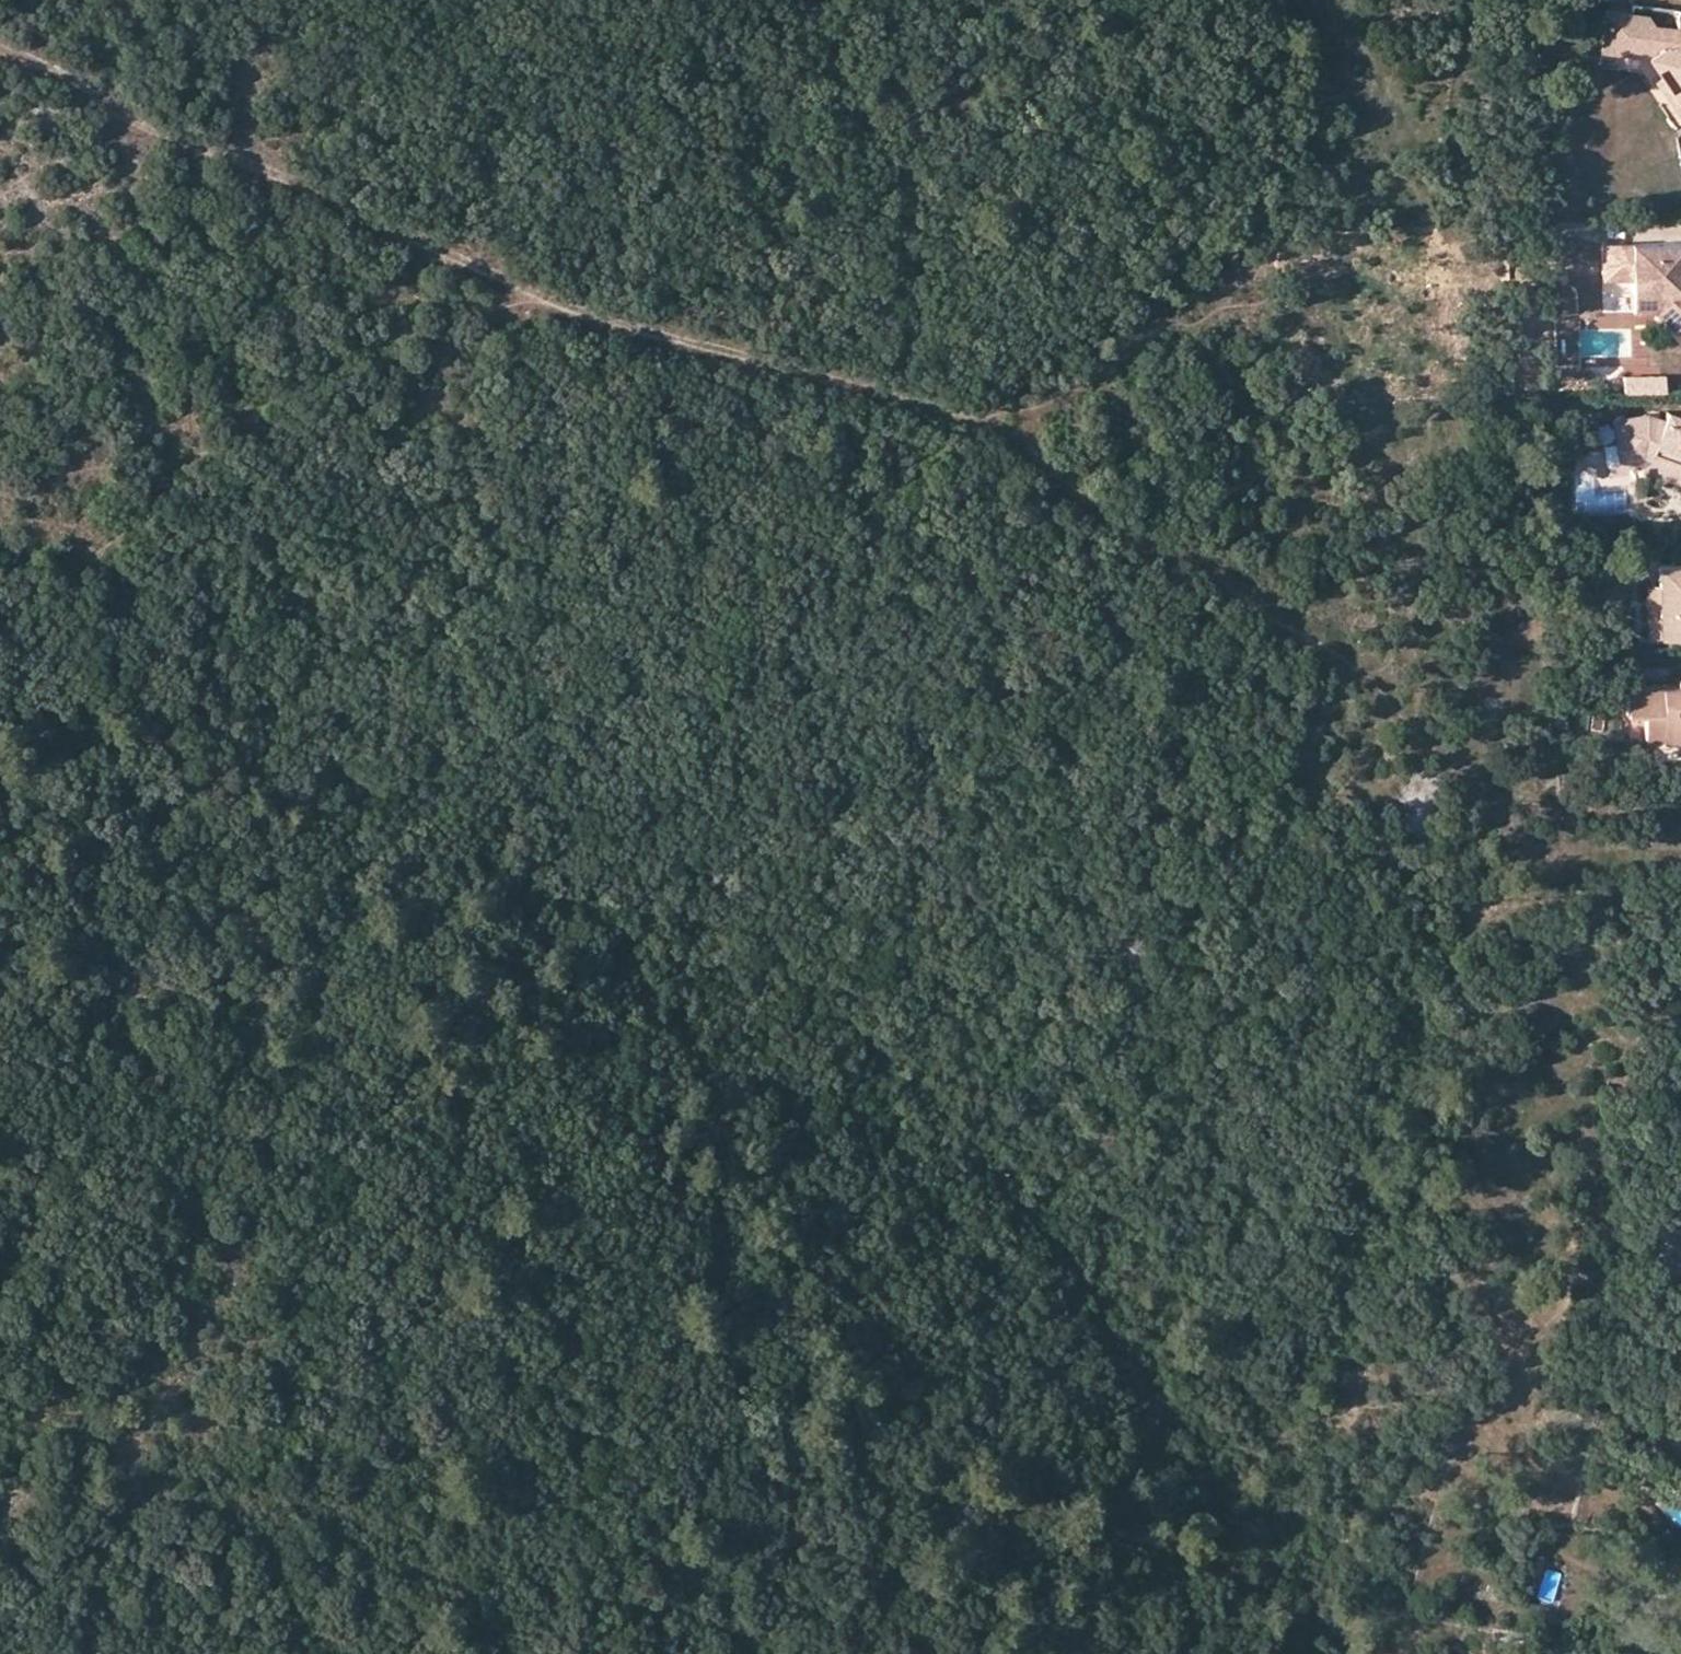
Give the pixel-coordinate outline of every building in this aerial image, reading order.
[(1615,56),(1627,52),(1627,46),(1642,49),(1649,60),(1664,77),(1669,75),(1676,84),(1675,99),(1680,107),(1680,23),(1677,23),(1678,13),(1633,8),(1631,17),(1607,14),(1603,55),(1615,56)] [(1615,56),(1649,60),(1642,49),(1627,46),(1627,52),(1615,56)] [(1675,99),(1676,84),(1669,75),(1664,77),(1656,84),(1680,117),(1680,107),(1675,99)] [(1631,245),(1632,295),(1646,294),(1674,319),(1672,329),(1680,337),(1680,244),(1631,245)] [(1655,312),(1672,329),(1674,319),(1646,294),(1632,295),(1633,313),(1655,312)] [(1665,412),(1660,421),(1649,416),(1616,421),(1622,463),(1643,459),(1680,473),(1680,417),(1665,412)] [(1646,610),(1658,610),(1659,638),(1680,637),(1680,566),(1657,567),(1658,587),(1645,587),(1646,610)] [(1646,638),(1659,638),(1658,610),(1646,610),(1646,638)] [(1679,681),(1679,691),(1626,692),(1628,718),(1644,718),(1644,740),(1659,740),(1660,743),(1680,743),(1680,681),(1679,681)] [(1671,1558),(1680,1571),(1680,1560),(1671,1558)]
